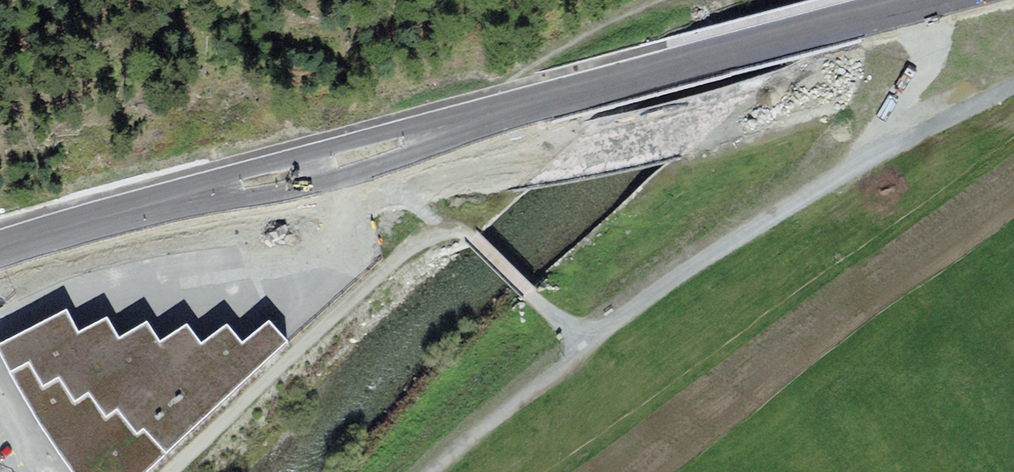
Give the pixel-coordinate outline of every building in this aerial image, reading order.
[(0,348),(0,357),(57,456),(69,471),(151,471),(290,347),(270,326),(244,347),(227,329),(202,347),(188,329),(160,346),(148,328),(119,341),(108,323),(79,336),(67,315),(0,348)]
